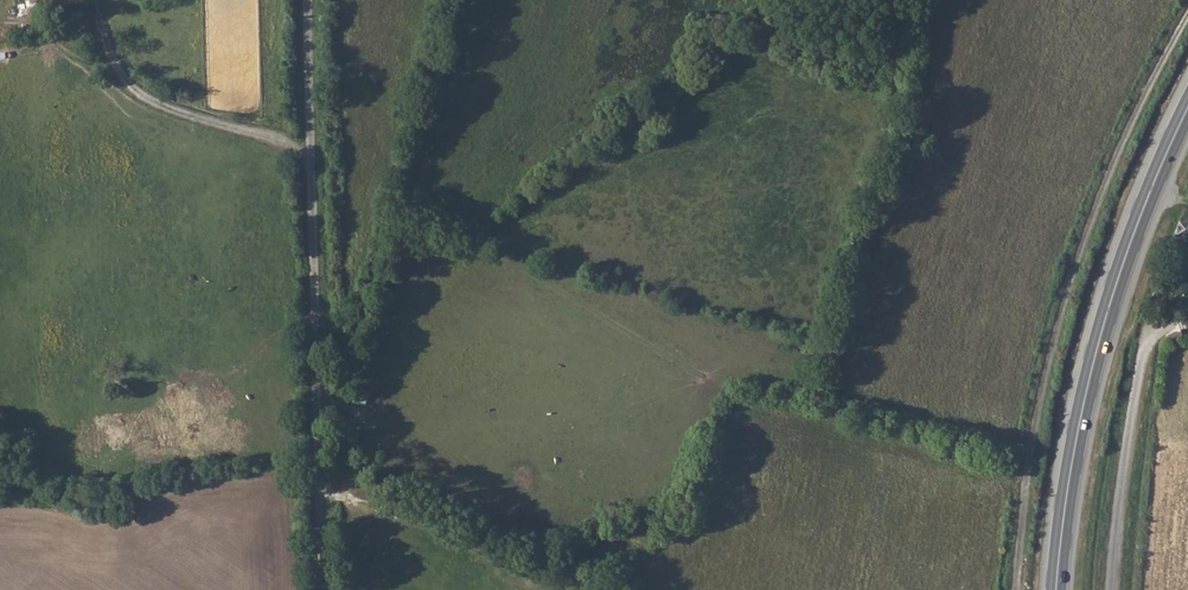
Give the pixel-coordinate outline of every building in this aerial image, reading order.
[(1161,257),(1182,257),(1185,248),(1187,249),(1187,243),(1187,242),(1187,241),(1187,228),(1172,227),(1161,257)]
